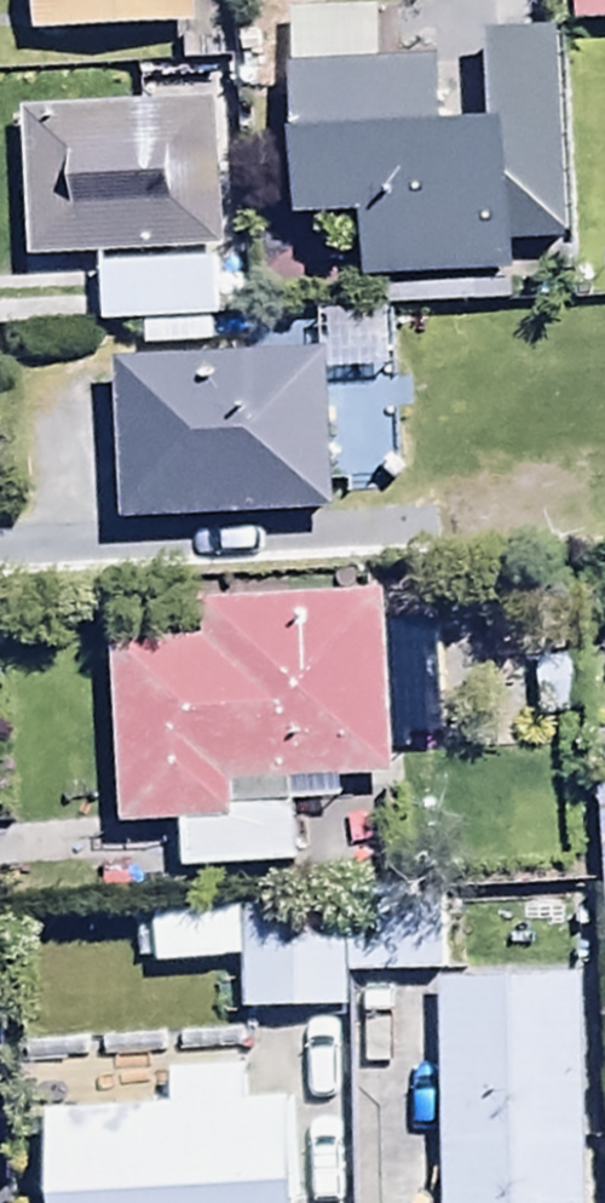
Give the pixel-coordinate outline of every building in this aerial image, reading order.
[(28,47),(193,39),(191,0),(25,0),(28,47)] [(574,38),(604,37),(604,0),(573,0),(574,38)] [(506,287),(504,140),(443,141),(442,75),(377,76),(376,20),(289,21),(292,230),(364,229),(365,289),(506,287)] [(25,269),(90,267),(93,333),(138,331),(139,358),(211,355),(207,262),(220,262),(213,70),(136,73),(138,116),(20,120),(25,269)] [(329,368),(111,380),(120,532),(338,519),(329,368)] [(120,839),(181,836),(183,886),(300,881),(296,798),(391,794),(380,611),(195,619),(196,651),(112,654),(120,839)] [(582,670),(534,669),(532,723),(580,724),(582,670)] [(347,919),(346,990),(439,988),(438,897),(347,898),(347,919)] [(346,990),(347,919),(240,920),(242,1020),(346,1019),(346,990)] [(435,994),(441,1202),(585,1202),(580,990),(435,994)] [(169,1117),(49,1126),(54,1202),(292,1202),(285,1110),(245,1112),(242,1071),(166,1076),(169,1117)]
